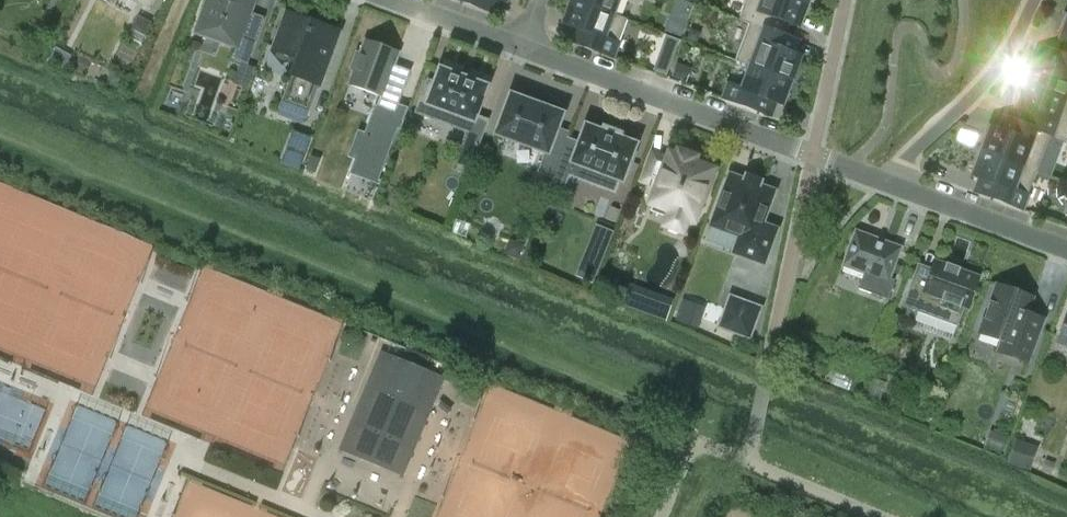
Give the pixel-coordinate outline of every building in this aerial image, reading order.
[(137,3),(150,10),(155,0),(139,0),(137,3)] [(255,0),(210,0),(198,33),(236,47),(232,59),(248,65),(265,17),(250,12),(255,0)] [(488,11),(492,0),(457,0),(488,11)] [(578,2),(633,22),(620,17),(626,0),(579,0),(578,2)] [(800,0),(747,0),(740,20),(792,39),(793,38),(782,34),(786,23),(800,28),(809,3),(800,0)] [(633,22),(578,2),(569,27),(571,28),(583,32),(578,45),(619,60),(633,22)] [(326,69),(340,31),(287,12),(273,49),(298,58),(292,75),(293,75),(281,108),(306,118),(318,85),(320,85),(325,69),(326,69)] [(1064,14),(1058,31),(1063,33),(1060,41),(1062,41),(1066,43),(1066,15),(1064,14)] [(750,24),(737,60),(792,81),(802,56),(788,51),(792,39),(740,20),(739,20),(750,24)] [(399,53),(366,41),(361,54),(357,52),(350,70),(354,71),(350,84),(381,96),(378,106),(395,112),(410,71),(394,65),(399,53)] [(792,81),(737,60),(737,61),(751,66),(743,89),(729,84),(724,99),(764,114),(770,101),(783,106),(792,81)] [(462,76),(460,75),(459,75),(442,69),(443,69),(441,68),(440,70),(435,84),(431,82),(429,81),(428,83),(429,83),(419,110),(418,110),(417,112),(419,113),(420,112),(439,120),(438,120),(440,121),(441,119),(444,110),(464,118),(461,126),(460,128),(462,129),(462,128),(470,131),(469,131),(471,132),(472,130),(475,121),(476,120),(475,120),(487,87),(488,88),(489,86),(487,85),(486,85),(469,79),(470,79),(468,78),(467,78),(461,76),(462,76)] [(1066,141),(1066,99),(1021,81),(1020,82),(1026,84),(1017,109),(1018,109),(1019,109),(1030,113),(1026,125),(1010,119),(1009,119),(1066,141)] [(547,152),(549,153),(550,151),(549,151),(562,115),(563,115),(564,113),(562,113),(544,107),(544,106),(542,105),(542,106),(533,103),(533,102),(531,101),(531,102),(513,95),(511,94),(511,96),(498,132),(497,134),(499,134),(547,152)] [(372,117),(366,133),(372,135),(362,162),(356,160),(352,172),(377,182),(398,126),(372,117)] [(1009,119),(1005,132),(993,127),(992,126),(982,152),(1038,172),(1051,136),(1066,142),(1066,141),(1009,119)] [(587,126),(581,143),(577,154),(564,149),(550,186),(563,191),(569,175),(616,192),(621,180),(623,181),(625,173),(628,174),(637,153),(633,152),(636,145),(619,138),(620,135),(605,129),(604,133),(587,126)] [(294,131),(283,165),(282,165),(296,170),(301,172),(313,138),(294,131)] [(479,147),(463,141),(452,169),(469,176),(479,147)] [(1038,172),(982,152),(973,177),(975,177),(987,181),(982,194),(1023,210),(1037,173),(1038,173),(1038,172)] [(670,159),(653,153),(643,181),(659,187),(653,204),(671,210),(668,218),(670,228),(679,232),(687,225),(690,217),(694,219),(702,199),(703,200),(714,170),(677,156),(676,157),(671,155),(670,159)] [(762,225),(774,192),(759,186),(761,180),(747,175),(745,181),(731,176),(712,225),(741,236),(735,252),(764,263),(768,251),(773,229),(762,225)] [(614,236),(596,229),(575,280),(594,288),(614,236)] [(900,248),(857,232),(845,265),(865,273),(859,289),(888,300),(895,281),(889,279),(900,248)] [(947,265),(936,261),(930,276),(917,271),(907,299),(920,304),(918,311),(957,325),(964,307),(968,309),(980,277),(961,270),(961,269),(947,263),(947,265)] [(1003,286),(998,284),(980,334),(1003,342),(999,352),(1028,363),(1042,325),(1031,321),(1027,314),(1033,297),(1016,291),(1017,287),(1005,283),(1003,286)] [(675,303),(629,286),(623,308),(667,325),(675,303)] [(708,317),(709,317),(714,304),(688,293),(678,319),(704,329),(708,317)] [(718,326),(750,337),(760,308),(729,297),(718,326)] [(1058,343),(1066,347),(1066,318),(1058,343)] [(443,379),(382,354),(368,386),(372,388),(367,400),(371,402),(350,450),(395,469),(416,421),(420,422),(425,410),(429,412),(443,379)] [(55,403),(60,387),(43,381),(37,397),(55,403)] [(1036,467),(1042,444),(1019,439),(1013,462),(1036,467)] [(134,470),(83,454),(74,484),(124,500),(134,470)]
